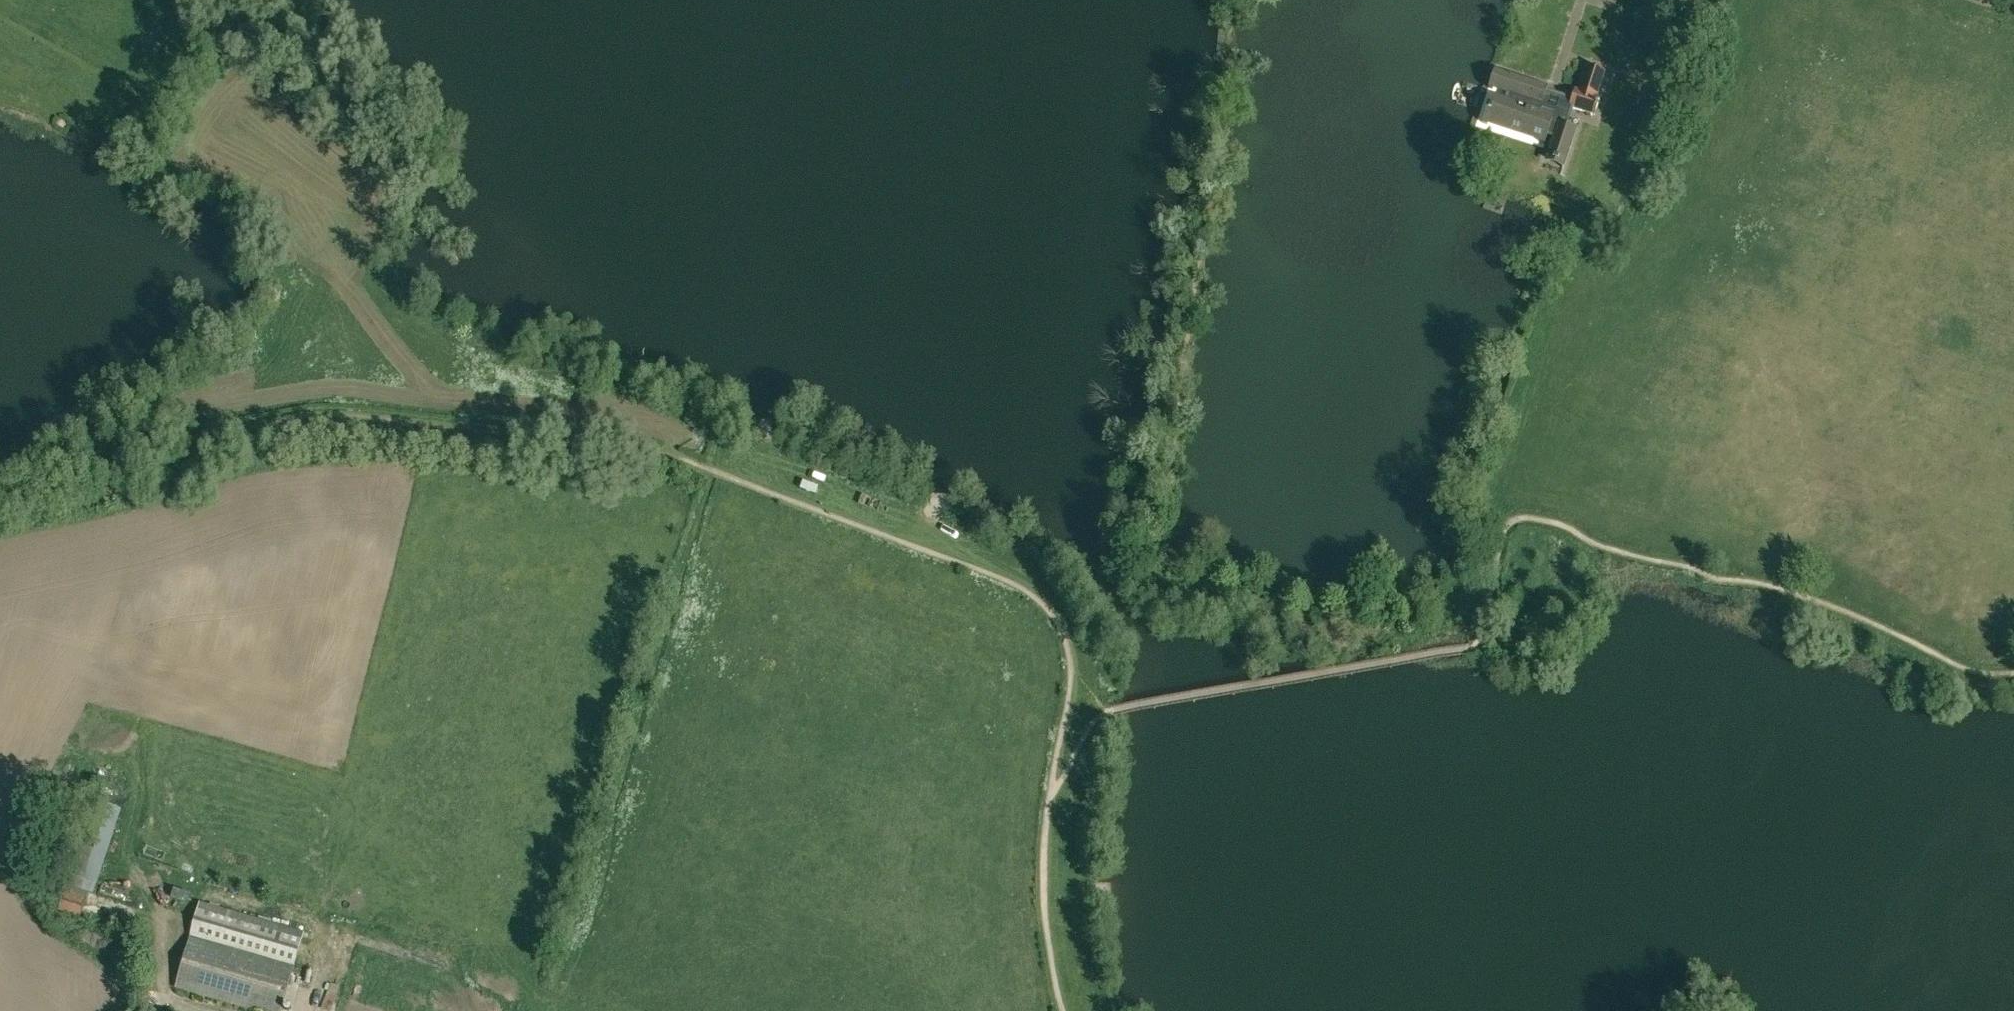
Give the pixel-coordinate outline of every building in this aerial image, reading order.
[(1587,66),(1579,90),(1575,89),(1572,98),(1569,106),(1573,108),(1594,115),(1600,97),(1596,96),(1604,71),(1587,66)] [(1562,167),(1560,174),(1562,175),(1577,128),(1567,125),(1573,108),(1569,106),(1572,98),(1547,90),(1548,86),(1494,69),(1494,70),(1508,74),(1502,91),(1507,93),(1505,98),(1491,94),(1491,95),(1495,96),(1491,107),(1490,106),(1488,111),(1490,112),(1487,119),(1545,138),(1545,139),(1546,139),(1547,136),(1553,138),(1551,144),(1550,143),(1548,150),(1549,150),(1547,156),(1553,158),(1553,160),(1558,161),(1559,160),(1564,162),(1562,167)] [(81,918),(86,898),(64,892),(59,911),(81,918)] [(174,986),(260,1010),(277,1010),(301,931),(198,901),(174,986)] [(140,993),(148,996),(150,989),(142,986),(140,993)]
